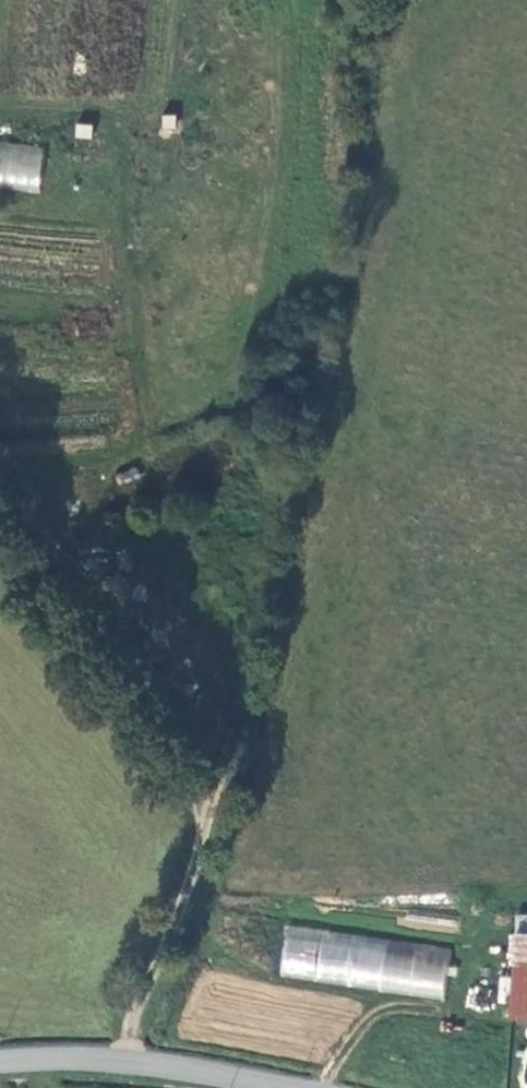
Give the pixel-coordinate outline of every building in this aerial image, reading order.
[(41,0),(0,0),(0,94),(31,97),(41,0)] [(104,0),(60,0),(51,99),(93,104),(104,0)] [(13,185),(16,141),(0,139),(0,184),(13,185)] [(17,143),(13,190),(39,192),(43,146),(17,143)] [(284,927),(279,979),(444,996),(450,945),(284,927)] [(516,983),(526,984),(526,933),(522,933),(516,983)] [(515,1002),(526,1004),(526,984),(516,983),(515,1002)] [(515,1002),(515,1016),(526,1018),(526,1004),(515,1002)]
